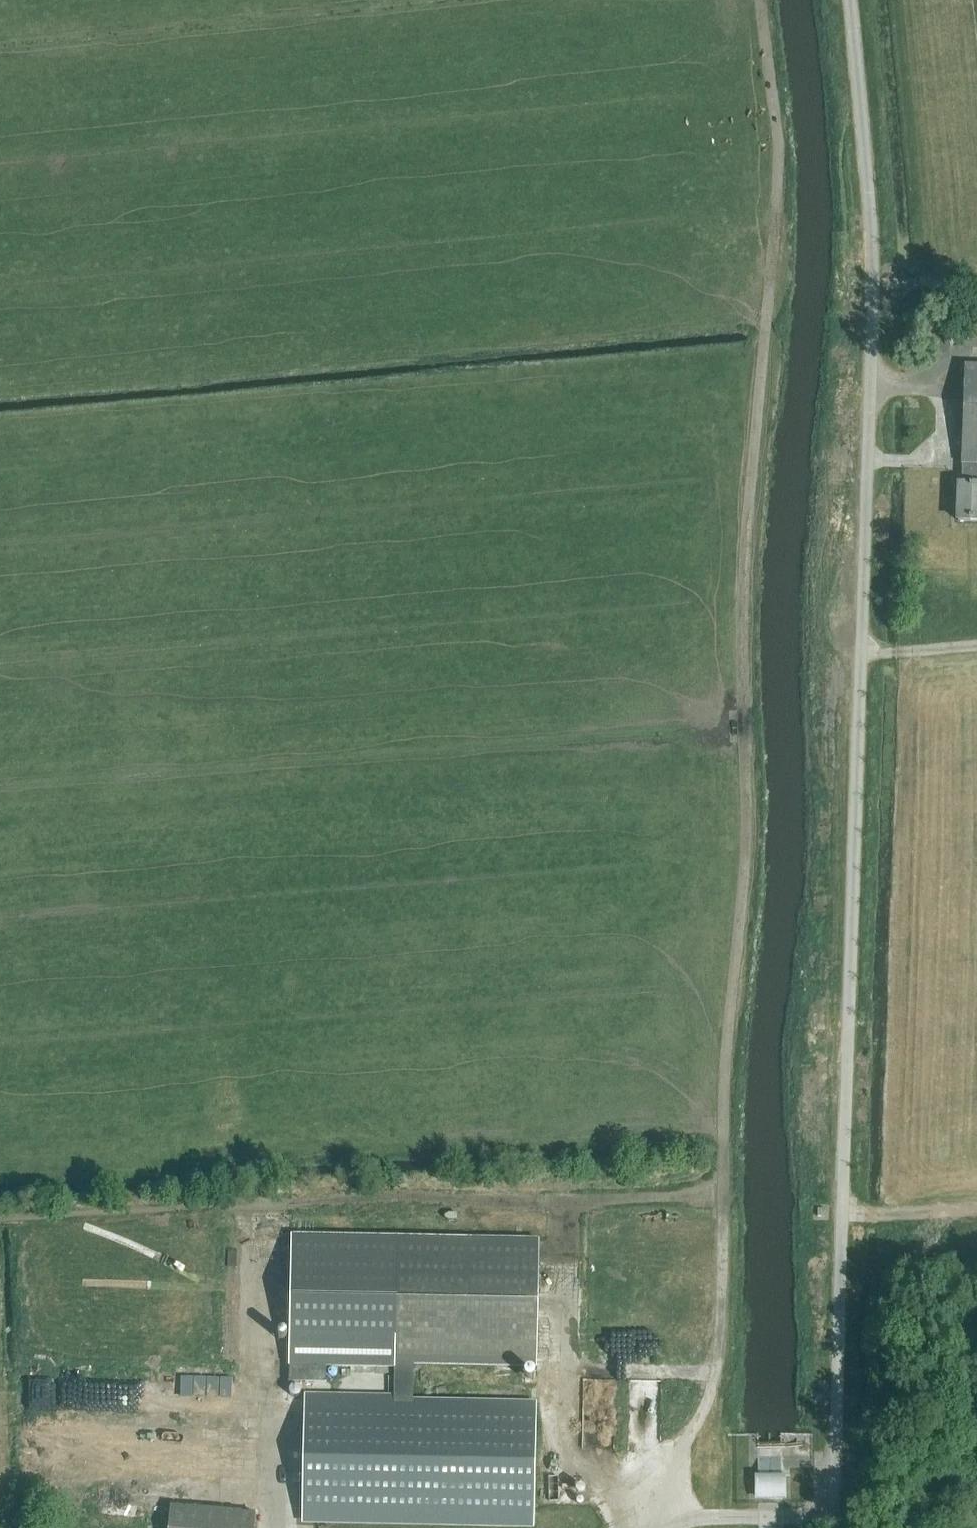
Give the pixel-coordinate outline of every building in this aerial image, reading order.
[(962,367),(960,462),(961,462),(960,486),(957,486),(956,520),(976,521),(976,367),(962,367)] [(328,1367),(394,1369),(394,1404),(302,1403),(301,1503),(320,1503),(454,1506),(456,1405),(412,1405),(413,1365),(536,1367),(538,1241),(299,1235),(294,1235),(290,1382),(328,1383),(328,1367)] [(148,1404),(145,1382),(116,1386),(119,1408),(148,1404)] [(758,1480),(755,1480),(756,1496),(784,1496),(783,1479),(781,1479),(758,1480)] [(171,1508),(169,1527),(256,1527),(257,1515),(171,1508)]
